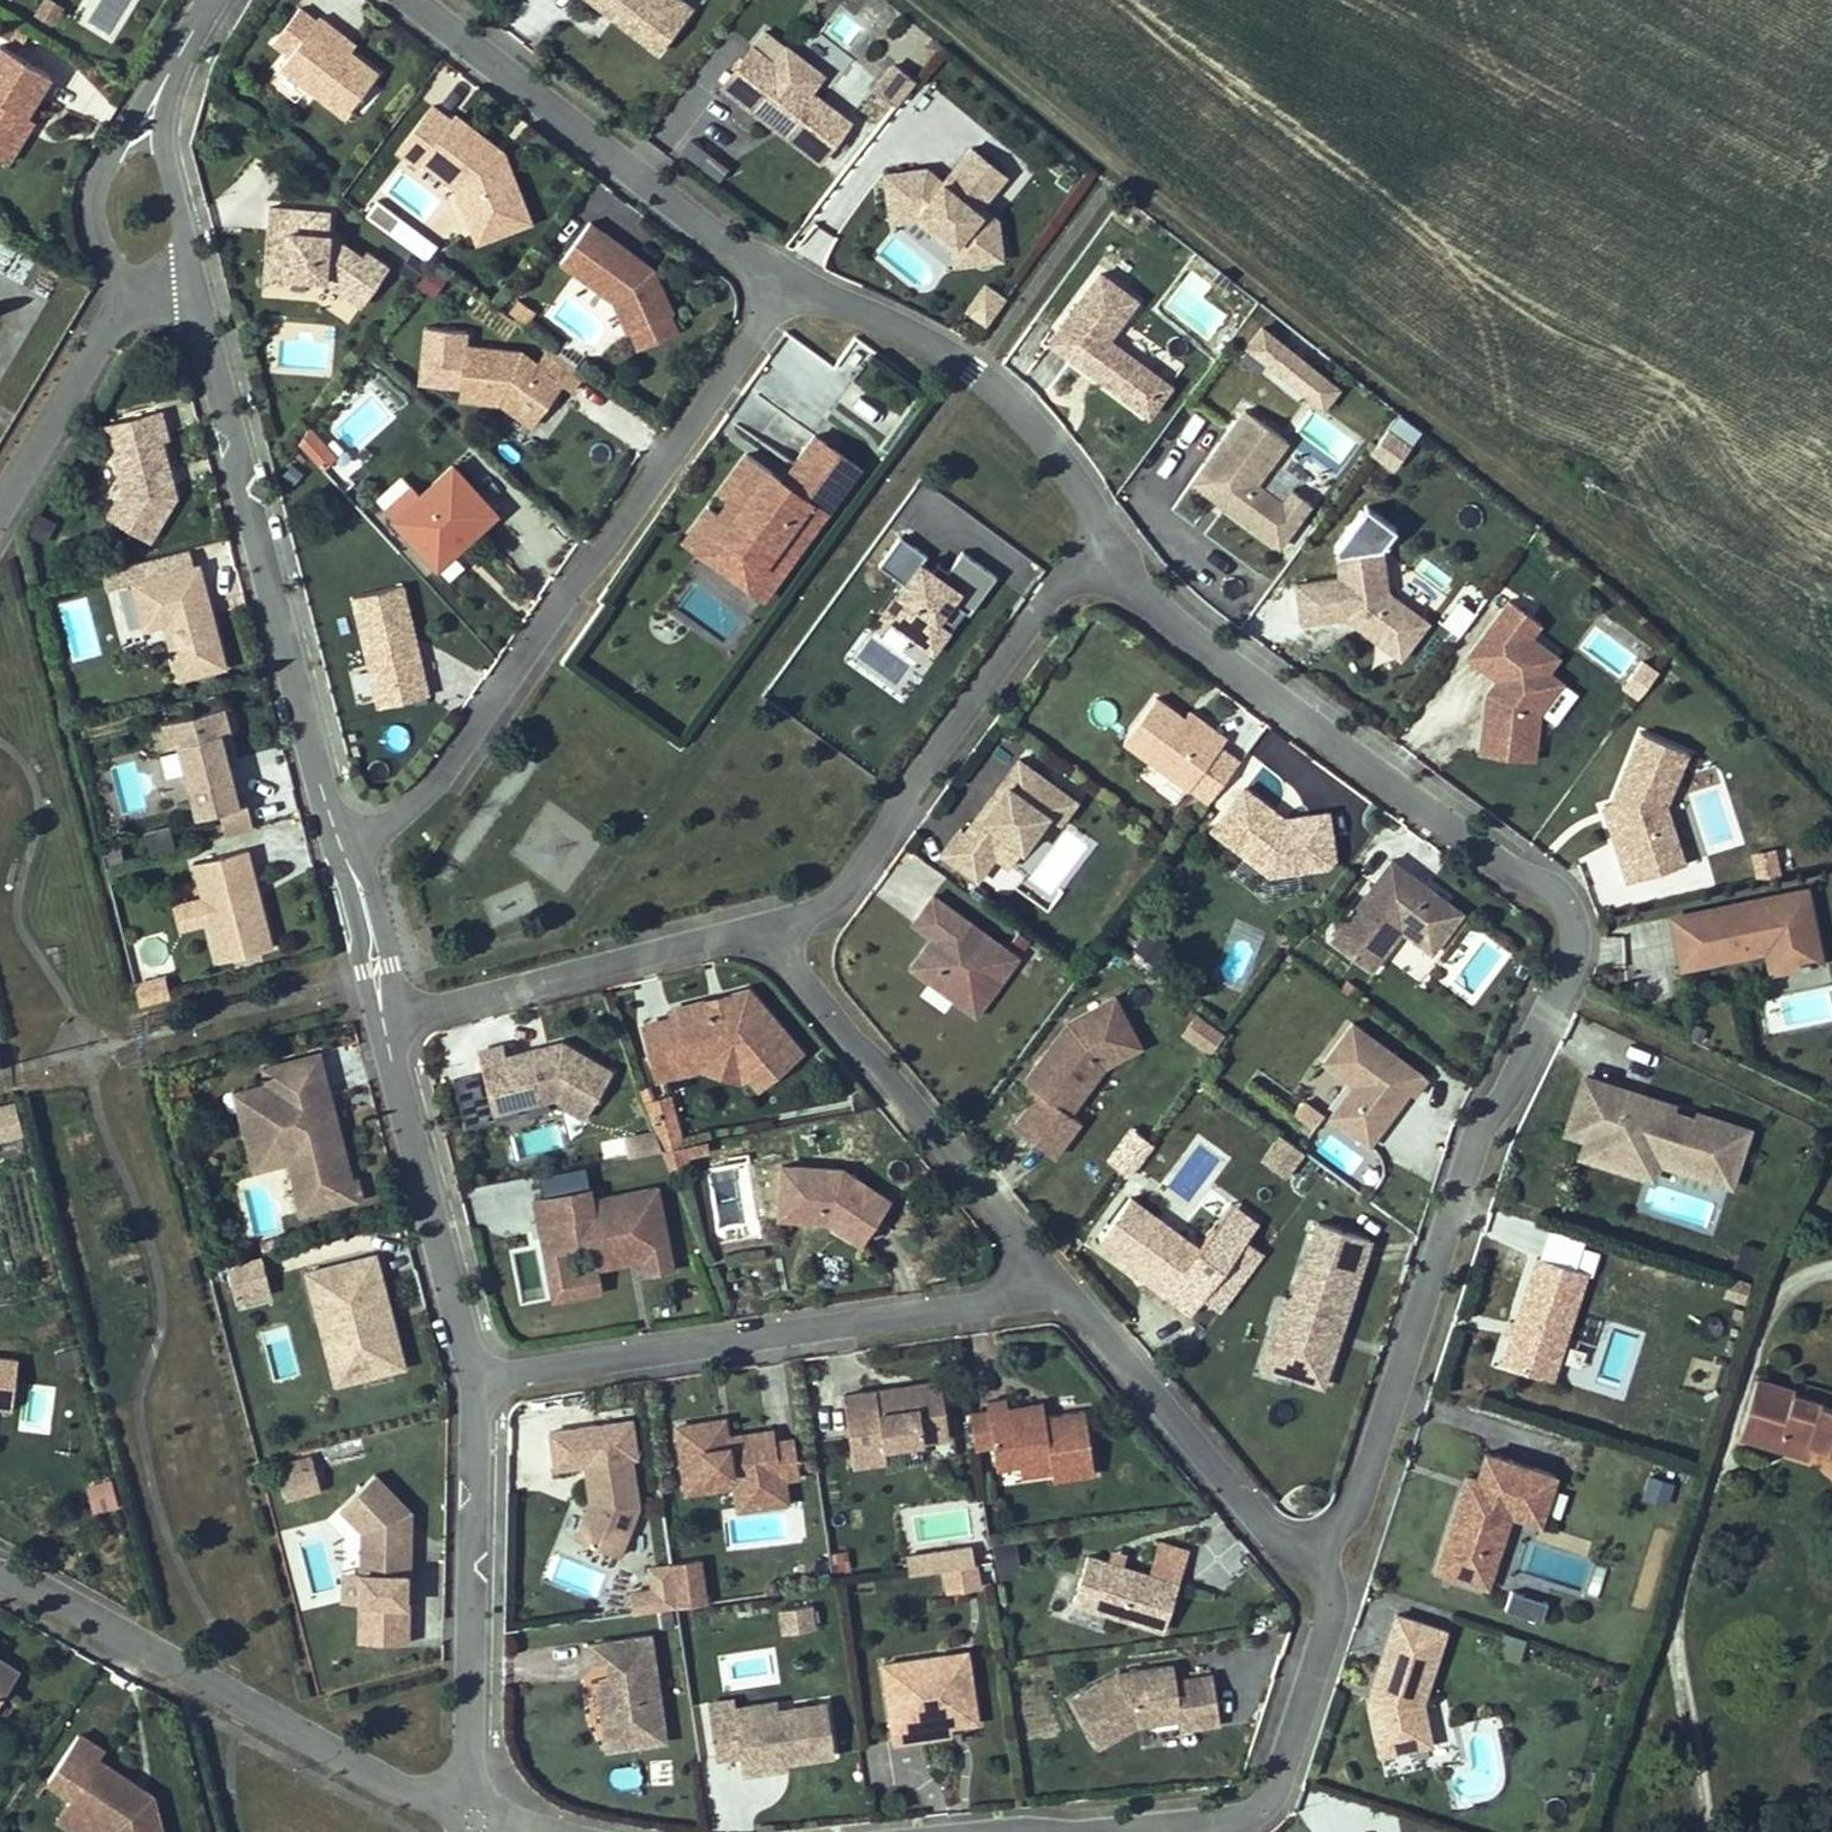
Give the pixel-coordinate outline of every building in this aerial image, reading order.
[(53,25),(65,2),(60,0),(40,0),(32,15),(53,25)] [(606,10),(610,5),(618,11),(614,16),(659,51),(692,8),(682,0),(593,0),(606,10)] [(610,5),(606,10),(614,16),(618,11),(610,5)] [(319,16),(281,66),(317,94),(344,116),(377,73),(350,52),(330,37),(335,29),(319,16)] [(335,29),(330,37),(350,52),(356,44),(335,29)] [(21,113),(25,115),(25,114),(50,75),(0,44),(0,147),(21,113)] [(723,86),(819,159),(848,122),(752,48),(723,86)] [(895,101),(911,74),(890,62),(874,88),(895,101)] [(480,144),(485,137),(454,113),(450,119),(431,105),(397,151),(417,165),(421,160),(455,186),(470,224),(517,205),(498,158),(480,144)] [(6,162),(33,119),(25,114),(25,115),(21,113),(0,147),(0,158),(6,162)] [(502,151),(485,137),(480,144),(498,158),(517,205),(470,224),(477,241),(530,219),(502,151)] [(940,265),(1002,257),(988,151),(947,157),(948,161),(877,170),(884,223),(933,217),(940,265)] [(286,275),(325,279),(362,305),(389,267),(366,251),(362,257),(347,247),(344,252),(328,241),(329,234),(331,212),(269,207),(265,259),(286,261),(285,275),(286,275)] [(390,210),(380,226),(425,254),(435,239),(390,210)] [(550,265),(655,339),(686,296),(580,222),(550,265)] [(329,234),(328,241),(344,252),(347,247),(329,234)] [(286,261),(265,259),(263,281),(286,282),(286,275),(285,275),(286,261)] [(1109,334),(1137,291),(1092,261),(1038,341),(1146,413),(1171,376),(1109,334)] [(413,282),(432,294),(444,275),(426,262),(413,282)] [(960,305),(983,322),(1004,293),(981,276),(960,305)] [(1316,409),(1337,384),(1259,318),(1238,343),(1316,409)] [(507,397),(537,419),(562,383),(572,391),(584,374),(548,347),(536,363),(521,351),(464,345),(458,398),(500,403),(501,397),(507,397)] [(856,388),(845,405),(879,428),(890,412),(856,388)] [(501,397),(500,403),(532,425),(537,419),(507,397),(501,397)] [(1273,454),(1287,436),(1240,402),(1184,478),(1277,545),(1311,499),(1289,482),(1297,471),(1273,454)] [(129,451),(115,455),(124,488),(108,517),(148,540),(175,495),(171,481),(165,483),(163,474),(169,473),(160,438),(166,437),(159,409),(121,419),(129,451)] [(1389,468),(1420,430),(1396,410),(1365,448),(1389,468)] [(107,423),(115,455),(129,451),(121,419),(107,423)] [(305,425),(292,443),(324,466),(337,447),(305,425)] [(807,425),(778,468),(741,443),(707,493),(705,492),(674,537),(764,597),(858,458),(807,425)] [(392,517),(436,565),(452,550),(448,546),(458,537),(462,541),(495,511),(452,464),(420,493),(392,517)] [(171,481),(169,473),(163,474),(165,483),(171,481)] [(384,508),(392,517),(420,493),(411,484),(384,508)] [(959,547),(946,568),(893,533),(874,563),(897,578),(873,614),(935,654),(991,568),(959,547)] [(458,537),(448,546),(452,550),(462,541),(458,537)] [(1344,577),(1296,586),(1301,620),(1345,613),(1402,658),(1428,621),(1388,594),(1383,549),(1340,556),(1344,577)] [(152,559),(136,563),(139,574),(155,570),(152,559)] [(224,666),(212,617),(205,618),(202,605),(209,603),(199,565),(132,581),(144,628),(164,623),(178,678),(224,666)] [(413,643),(416,642),(403,584),(352,597),(379,706),(414,698),(426,695),(429,695),(419,655),(416,656),(413,643)] [(1455,596),(1438,618),(1454,631),(1471,608),(1455,596)] [(84,597),(57,604),(72,660),(100,653),(84,597)] [(1510,600),(1470,654),(1497,675),(1488,691),(1482,748),(1538,755),(1544,712),(1565,683),(1551,672),(1561,657),(1532,635),(1541,623),(1510,600)] [(209,603),(202,605),(205,618),(212,617),(209,603)] [(1226,738),(1209,725),(1204,732),(1184,718),(1156,697),(1123,740),(1188,788),(1226,738)] [(197,815),(222,809),(238,805),(238,804),(219,732),(229,730),(222,706),(163,721),(169,745),(178,743),(197,815)] [(1184,718),(1204,732),(1209,725),(1189,710),(1184,718)] [(1688,751),(1641,731),(1619,798),(1605,802),(1633,878),(1683,863),(1667,809),(1688,751)] [(160,748),(165,773),(183,769),(178,744),(160,748)] [(977,877),(995,853),(1006,836),(1022,848),(1047,814),(1059,823),(1075,800),(1018,759),(990,798),(995,801),(987,812),(982,808),(965,831),(961,828),(943,853),(977,877)] [(172,797),(189,794),(183,769),(167,773),(172,797)] [(1327,812),(1284,818),(1280,823),(1272,817),(1276,813),(1244,786),(1211,828),(1268,873),(1326,865),(1333,857),(1327,812)] [(982,808),(987,812),(995,801),(990,798),(982,808)] [(222,809),(228,834),(254,827),(247,801),(238,804),(238,805),(222,809)] [(1272,817),(1280,823),(1284,818),(1276,813),(1272,817)] [(169,821),(142,826),(146,848),(174,843),(169,821)] [(1022,848),(1006,836),(995,853),(1010,864),(1022,848)] [(246,848),(194,862),(219,960),(272,947),(246,848)] [(1758,852),(1763,877),(1782,873),(1777,848),(1758,852)] [(1371,969),(1401,929),(1404,926),(1423,923),(1442,938),(1461,912),(1432,890),(1424,891),(1417,886),(1420,882),(1391,860),(1332,939),(1371,969)] [(1432,890),(1420,882),(1417,886),(1424,891),(1432,890)] [(1794,914),(1811,910),(1806,888),(1790,892),(1794,914)] [(1755,907),(1674,924),(1683,965),(1767,948),(1784,945),(1789,966),(1801,964),(1801,967),(1810,965),(1809,962),(1821,960),(1811,910),(1794,914),(1790,892),(1754,899),(1755,907)] [(932,936),(910,966),(931,981),(955,999),(976,1014),(1018,956),(933,894),(919,913),(948,935),(943,943),(933,936),(932,936)] [(1672,916),(1674,924),(1755,907),(1754,899),(1672,916)] [(943,943),(948,935),(919,913),(913,922),(932,936),(933,936),(943,943)] [(1404,926),(1401,929),(1432,952),(1442,938),(1423,923),(1404,926)] [(419,931),(424,953),(436,950),(431,928),(419,931)] [(1149,930),(1135,948),(1153,962),(1167,944),(1149,930)] [(1784,945),(1767,948),(1772,970),(1789,966),(1784,945)] [(137,989),(141,1003),(159,998),(155,984),(137,989)] [(798,1053),(745,991),(672,1010),(674,1018),(644,1026),(659,1083),(701,1072),(734,1043),(755,1070),(748,1079),(758,1091),(798,1053)] [(1093,1057),(1104,1065),(1141,1046),(1114,996),(1067,1021),(1024,1080),(1029,1084),(1039,1091),(1033,1098),(1013,1125),(1054,1155),(1080,1120),(1069,1112),(1082,1095),(1071,1087),(1093,1057)] [(1195,1008),(1181,1031),(1211,1051),(1226,1028),(1195,1008)] [(1427,1078),(1352,1022),(1323,1062),(1353,1084),(1329,1116),(1369,1145),(1390,1116),(1386,1112),(1394,1102),(1398,1105),(1409,1091),(1415,1095),(1427,1078)] [(513,1087),(517,1106),(555,1096),(566,1103),(565,1105),(585,1116),(612,1070),(562,1042),(546,1045),(547,1050),(541,1052),(540,1047),(506,1056),(503,1045),(478,1051),(488,1094),(513,1087)] [(734,1043),(701,1072),(743,1084),(748,1079),(755,1070),(734,1043)] [(257,1112),(270,1165),(287,1161),(301,1212),(361,1197),(356,1177),(351,1178),(334,1111),(326,1113),(323,1104),(332,1102),(318,1053),(263,1067),(267,1084),(235,1092),(241,1116),(257,1112)] [(1082,1095),(1104,1065),(1093,1057),(1071,1087),(1082,1095)] [(452,1076),(468,1123),(491,1115),(474,1068),(452,1076)] [(1332,1106),(1349,1083),(1337,1074),(1320,1098),(1332,1106)] [(1612,1145),(1658,1160),(1730,1184),(1747,1129),(1695,1112),(1693,1117),(1674,1112),(1676,1106),(1644,1096),(1641,1104),(1622,1098),(1625,1089),(1584,1076),(1567,1130),(1586,1137),(1581,1155),(1605,1162),(1606,1163),(1612,1145)] [(1033,1098),(1039,1091),(1029,1084),(1023,1091),(1033,1098)] [(492,1112),(517,1106),(513,1087),(488,1094),(492,1112)] [(1644,1096),(1625,1089),(1622,1098),(1641,1104),(1644,1096)] [(24,1132),(16,1097),(0,1100),(0,1138),(24,1132)] [(1325,1110),(1309,1097),(1297,1114),(1313,1126),(1325,1110)] [(672,1098),(645,1104),(662,1149),(685,1144),(672,1098)] [(323,1104),(326,1113),(334,1111),(332,1102),(323,1104)] [(1390,1116),(1398,1105),(1394,1102),(1386,1112),(1390,1116)] [(255,1169),(270,1165),(257,1112),(241,1116),(255,1169)] [(1261,1156),(1288,1173),(1306,1146),(1279,1129),(1261,1156)] [(1612,1145),(1606,1163),(1652,1178),(1658,1160),(1612,1145)] [(782,1165),(779,1217),(826,1220),(831,1212),(826,1209),(790,1207),(793,1166),(782,1165)] [(831,1212),(826,1220),(861,1243),(889,1200),(844,1169),(793,1166),(790,1207),(826,1209),(831,1212)] [(547,1263),(570,1259),(593,1254),(595,1264),(595,1267),(644,1258),(647,1273),(673,1267),(657,1186),(591,1199),(589,1187),(534,1198),(547,1263)] [(1152,1276),(1148,1282),(1163,1294),(1198,1246),(1130,1196),(1099,1237),(1129,1259),(1152,1276)] [(1201,1302),(1218,1313),(1274,1231),(1258,1220),(1201,1302)] [(1326,1386),(1372,1238),(1313,1221),(1268,1367),(1326,1386)] [(1766,1247),(1744,1239),(1737,1259),(1759,1267),(1766,1247)] [(228,1257),(234,1307),(271,1302),(265,1252),(228,1257)] [(339,1323),(353,1378),(403,1365),(375,1254),(307,1271),(318,1316),(333,1325),(339,1323)] [(1511,1337),(1503,1361),(1552,1377),(1586,1273),(1537,1257),(1515,1324),(1511,1337)] [(570,1259),(547,1263),(553,1298),(600,1289),(595,1267),(595,1264),(572,1269),(570,1259)] [(1152,1276),(1129,1259),(1125,1265),(1148,1282),(1152,1276)] [(1755,1277),(1734,1271),(1727,1291),(1749,1298),(1755,1277)] [(336,1382),(353,1378),(339,1323),(333,1325),(318,1316),(336,1382)] [(1515,1324),(1508,1321),(1504,1335),(1511,1337),(1515,1324)] [(0,1353),(0,1402),(13,1404),(19,1355),(0,1353)] [(1777,1445),(1781,1434),(1811,1443),(1831,1450),(1831,1406),(1794,1394),(1795,1390),(1757,1378),(1740,1433),(1777,1445)] [(899,1396),(898,1386),(844,1395),(854,1464),(887,1459),(884,1446),(949,1436),(941,1380),(913,1385),(914,1394),(899,1396)] [(913,1385),(898,1386),(899,1396),(914,1394),(913,1385)] [(997,1483),(1096,1472),(1088,1404),(1045,1409),(1043,1395),(969,1403),(974,1447),(993,1444),(997,1483)] [(723,1420),(678,1427),(687,1490),(743,1482),(786,1476),(799,1474),(793,1439),(775,1442),(774,1431),(732,1436),(733,1444),(727,1444),(726,1437),(723,1420)] [(1811,1443),(1781,1434),(1777,1445),(1807,1455),(1811,1443)] [(1485,1454),(1477,1479),(1472,1495),(1460,1491),(1435,1570),(1467,1580),(1476,1551),(1484,1553),(1497,1511),(1510,1514),(1539,1523),(1554,1476),(1485,1454)] [(309,1456),(279,1464),(282,1474),(311,1466),(309,1456)] [(586,1510),(576,1537),(619,1554),(638,1505),(631,1456),(586,1462),(591,1499),(595,1498),(597,1509),(586,1510)] [(311,1466),(282,1474),(288,1496),(318,1488),(311,1466)] [(1642,1494),(1667,1503),(1676,1480),(1650,1471),(1642,1494)] [(409,1572),(410,1536),(404,1536),(404,1527),(410,1527),(411,1511),(374,1474),(340,1507),(362,1530),(361,1571),(409,1572)] [(1477,1479),(1465,1475),(1460,1491),(1472,1495),(1477,1479)] [(786,1476),(743,1482),(746,1506),(790,1499),(786,1476)] [(84,1482),(89,1512),(120,1507),(114,1477),(84,1482)] [(595,1498),(591,1499),(586,1510),(597,1509),(595,1498)] [(1476,1551),(1467,1580),(1487,1587),(1510,1514),(1497,1511),(1484,1553),(1476,1551)] [(997,1567),(1019,1565),(1017,1539),(994,1542),(997,1567)] [(1146,1573),(1087,1555),(1072,1601),(1163,1629),(1188,1549),(1157,1539),(1146,1573)] [(981,1562),(948,1567),(952,1591),(985,1587),(981,1562)] [(677,1606),(671,1563),(653,1565),(657,1591),(636,1594),(639,1612),(677,1606)] [(408,1618),(409,1572),(361,1571),(359,1617),(408,1618)] [(1506,1608),(1543,1617),(1548,1596),(1512,1587),(1506,1608)] [(819,1607),(784,1611),(787,1633),(822,1628),(819,1607)] [(1426,1701),(1449,1627),(1398,1610),(1369,1697),(1388,1768),(1439,1755),(1426,1701)] [(1517,1658),(1524,1636),(1505,1629),(1497,1651),(1517,1658)] [(594,1664),(606,1662),(618,1659),(621,1675),(609,1677),(614,1717),(602,1719),(606,1749),(665,1740),(650,1634),(591,1643),(594,1664)] [(973,1650),(888,1662),(902,1741),(956,1733),(955,1723),(983,1718),(973,1650)] [(618,1659),(606,1662),(609,1677),(621,1675),(618,1659)] [(4,1691),(17,1671),(0,1660),(0,1697),(4,1691)] [(1071,1700),(1097,1745),(1136,1723),(1180,1717),(1181,1727),(1219,1721),(1212,1674),(1176,1680),(1173,1665),(1117,1673),(1071,1700)] [(614,1717),(609,1677),(591,1680),(596,1720),(602,1719),(614,1717)] [(733,1699),(709,1703),(717,1756),(740,1752),(742,1767),(833,1753),(825,1702),(776,1709),(777,1719),(737,1725),(735,1707),(733,1699)] [(775,1701),(735,1707),(737,1725),(777,1719),(776,1709),(775,1701)] [(134,1782),(98,1758),(103,1751),(78,1734),(47,1780),(71,1796),(67,1803),(110,1831),(163,1831),(153,1795),(144,1789),(141,1794),(131,1788),(134,1782)] [(144,1789),(134,1782),(131,1788),(141,1794),(144,1789)] [(57,1817),(79,1831),(108,1831),(110,1831),(67,1803),(57,1817)]
